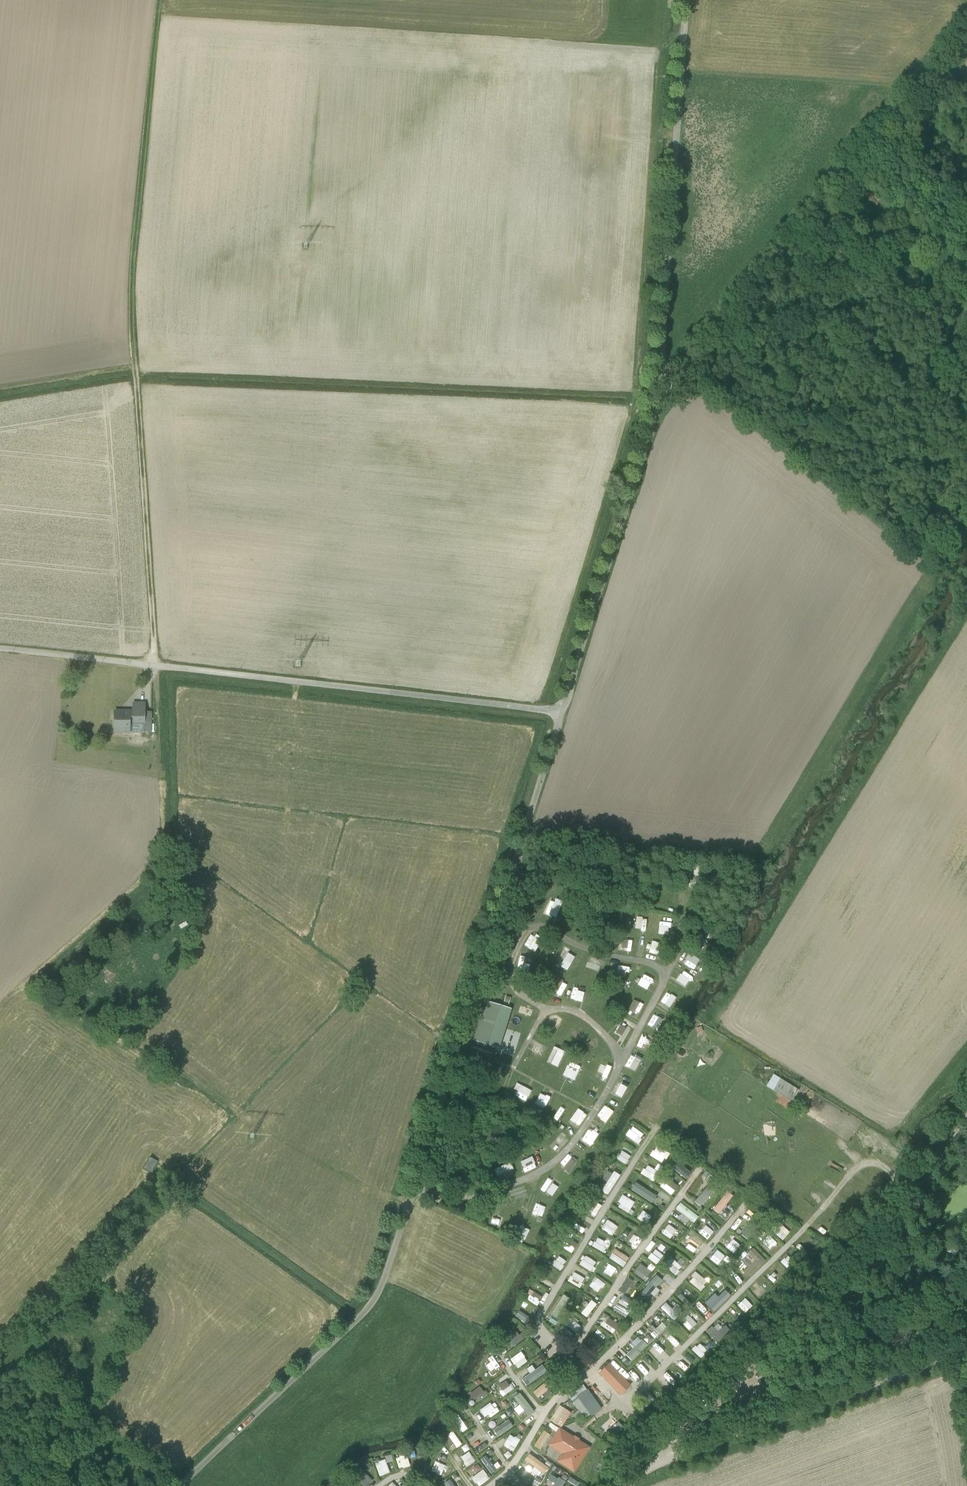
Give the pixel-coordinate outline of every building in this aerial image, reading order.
[(144,712),(144,704),(133,703),(133,712),(115,712),(115,733),(129,733),(129,724),(143,724),(143,712),(144,712)] [(551,897),(544,912),(557,918),(564,902),(551,897)] [(645,930),(647,918),(636,917),(634,928),(645,930)] [(658,934),(668,934),(668,922),(658,922),(658,934)] [(670,950),(670,965),(678,965),(679,950),(670,950)] [(558,965),(566,970),(574,957),(566,952),(558,965)] [(610,963),(608,974),(623,977),(625,966),(610,963)] [(678,973),(674,979),(684,986),(688,980),(678,973)] [(642,974),(637,983),(647,989),(652,979),(642,974)] [(562,995),(566,983),(555,979),(550,991),(562,995)] [(576,998),(579,987),(572,986),(570,996),(576,998)] [(666,991),(659,1001),(669,1007),(676,998),(666,991)] [(640,1013),(644,1004),(634,999),(630,1009),(640,1013)] [(510,1009),(487,1002),(475,1040),(498,1047),(510,1009)] [(647,1023),(655,1026),(660,1016),(652,1012),(647,1023)] [(627,1032),(632,1023),(621,1016),(615,1025),(627,1032)] [(528,1049),(537,1054),(542,1045),(533,1040),(528,1049)] [(545,1062),(557,1067),(563,1050),(552,1046),(545,1062)] [(468,1062),(487,1068),(491,1056),(472,1050),(468,1062)] [(629,1053),(622,1063),(632,1070),(639,1061),(629,1053)] [(574,1080),(581,1066),(567,1060),(561,1075),(574,1080)] [(606,1080),(610,1067),(599,1063),(595,1076),(606,1080)] [(460,1087),(468,1090),(475,1069),(466,1066),(460,1087)] [(765,1087),(772,1091),(780,1079),(773,1075),(765,1087)] [(780,1079),(772,1091),(782,1097),(791,1103),(799,1091),(780,1079)] [(616,1080),(610,1092),(621,1097),(627,1085),(616,1080)] [(518,1085),(514,1096),(526,1100),(530,1089),(518,1085)] [(547,1108),(550,1097),(538,1093),(534,1103),(547,1108)] [(791,1103),(782,1097),(778,1104),(787,1109),(791,1103)] [(604,1123),(612,1112),(601,1104),(593,1115),(604,1123)] [(575,1108),(568,1120),(574,1124),(581,1111),(575,1108)] [(744,1113),(740,1120),(750,1126),(754,1119),(744,1113)] [(631,1125),(624,1134),(636,1143),(643,1134),(631,1125)] [(580,1140),(590,1145),(597,1133),(587,1128),(580,1140)] [(560,1147),(568,1141),(563,1135),(555,1141),(560,1147)] [(622,1150),(616,1158),(625,1165),(631,1157),(622,1150)] [(651,1150),(648,1154),(659,1162),(662,1157),(651,1150)] [(523,1171),(534,1168),(531,1156),(519,1160),(523,1171)] [(559,1168),(573,1173),(577,1160),(563,1156),(559,1168)] [(157,1161),(150,1157),(144,1168),(151,1172),(157,1161)] [(683,1179),(689,1173),(672,1158),(667,1164),(683,1179)] [(496,1176),(512,1168),(508,1161),(492,1169),(496,1176)] [(641,1174),(647,1177),(651,1167),(645,1164),(641,1174)] [(653,1178),(660,1166),(655,1164),(649,1175),(653,1178)] [(612,1171),(600,1190),(608,1195),(620,1176),(612,1171)] [(551,1183),(553,1179),(548,1176),(541,1189),(552,1196),(558,1187),(551,1183)] [(658,1185),(669,1195),(677,1186),(666,1176),(658,1185)] [(651,1203),(656,1196),(635,1181),(629,1188),(651,1203)] [(726,1191),(711,1208),(718,1214),(733,1197),(726,1191)] [(697,1193),(693,1203),(700,1206),(705,1197),(697,1193)] [(621,1194),(615,1204),(629,1212),(635,1202),(621,1194)] [(674,1207),(693,1223),(697,1217),(679,1202),(674,1207)] [(540,1217),(544,1207),(534,1203),(530,1213),(540,1217)] [(492,1214),(489,1222),(501,1226),(503,1218),(492,1214)] [(600,1228),(612,1236),(618,1227),(606,1219),(600,1228)] [(778,1223),(771,1230),(782,1240),(789,1232),(778,1223)] [(525,1241),(529,1230),(518,1225),(514,1236),(525,1241)] [(672,1239),(677,1230),(669,1225),(663,1234),(672,1239)] [(693,1253),(701,1242),(690,1235),(683,1246),(693,1253)] [(571,1253),(577,1244),(566,1237),(560,1247),(571,1253)] [(591,1246),(603,1252),(607,1242),(595,1237),(591,1246)] [(802,1252),(810,1246),(805,1240),(797,1246),(802,1252)] [(658,1241),(649,1249),(659,1259),(668,1250),(658,1241)] [(752,1246),(743,1254),(748,1260),(739,1268),(748,1278),(765,1261),(752,1246)] [(622,1267),(628,1258),(615,1248),(608,1257),(622,1267)] [(551,1263),(559,1269),(566,1261),(558,1255),(551,1263)] [(578,1264),(590,1272),(596,1262),(584,1255),(578,1264)] [(681,1259),(670,1259),(670,1272),(682,1272),(681,1259)] [(639,1263),(632,1272),(642,1279),(649,1271),(639,1263)] [(614,1276),(616,1272),(604,1266),(602,1270),(614,1276)] [(573,1271),(567,1281),(580,1288),(585,1279),(573,1271)] [(695,1272),(688,1281),(700,1291),(707,1281),(695,1272)] [(544,1275),(540,1285),(550,1289),(554,1278),(544,1275)] [(645,1299),(661,1280),(655,1275),(639,1294),(645,1299)] [(595,1277),(589,1285),(598,1292),(605,1284),(595,1277)] [(758,1298),(764,1291),(759,1286),(753,1293),(758,1298)] [(713,1313),(731,1295),(725,1288),(717,1296),(714,1293),(703,1302),(713,1313)] [(685,1289),(678,1297),(686,1305),(694,1297),(685,1289)] [(534,1305),(541,1298),(532,1290),(526,1298),(534,1305)] [(561,1294),(553,1308),(561,1312),(569,1298),(561,1294)] [(738,1303),(743,1311),(751,1307),(747,1298),(738,1303)] [(589,1299),(579,1312),(585,1317),(595,1304),(589,1299)] [(622,1299),(614,1302),(619,1313),(627,1309),(622,1299)] [(513,1316),(530,1325),(534,1319),(516,1309),(513,1316)] [(614,1333),(620,1324),(602,1313),(599,1318),(604,1321),(601,1326),(614,1333)] [(571,1337),(580,1327),(571,1319),(562,1330),(571,1337)] [(516,1328),(505,1337),(512,1346),(523,1337),(516,1328)] [(669,1339),(675,1345),(682,1339),(676,1333),(669,1339)] [(624,1354),(630,1360),(646,1346),(637,1335),(630,1342),(633,1346),(624,1354)] [(692,1349),(699,1357),(706,1350),(699,1342),(692,1349)] [(649,1351),(657,1361),(667,1353),(659,1343),(649,1351)] [(519,1351),(509,1358),(516,1369),(526,1362),(519,1351)] [(684,1370),(691,1363),(685,1356),(678,1364),(684,1370)] [(642,1359),(636,1368),(642,1372),(648,1364),(642,1359)] [(488,1381),(499,1374),(492,1363),(481,1371),(488,1381)] [(600,1373),(618,1392),(623,1388),(625,1390),(629,1386),(608,1365),(600,1373)] [(525,1385),(536,1377),(531,1371),(521,1379),(525,1385)] [(510,1389),(514,1386),(506,1374),(502,1378),(510,1389)] [(660,1381),(667,1388),(673,1381),(667,1375),(660,1381)] [(531,1392),(537,1399),(546,1391),(541,1384),(531,1392)] [(470,1390),(474,1401),(485,1397),(481,1386),(470,1390)] [(609,1402),(593,1386),(587,1391),(599,1409),(609,1402)] [(511,1397),(526,1416),(533,1410),(518,1391),(511,1397)] [(590,1415),(599,1409),(587,1391),(578,1398),(578,1399),(590,1415)] [(573,1402),(584,1419),(590,1415),(578,1399),(573,1402)] [(482,1416),(488,1413),(490,1416),(500,1411),(497,1405),(492,1408),(490,1402),(478,1409),(482,1416)] [(560,1427),(570,1411),(557,1404),(548,1420),(560,1427)] [(459,1432),(465,1430),(458,1412),(452,1415),(459,1432)] [(495,1436),(512,1426),(508,1418),(491,1429),(495,1436)] [(618,1422),(611,1429),(616,1435),(624,1428),(618,1422)] [(468,1441),(477,1436),(474,1430),(465,1435),(468,1441)] [(542,1430),(532,1445),(539,1449),(549,1434),(542,1430)] [(562,1463),(574,1471),(588,1448),(559,1430),(550,1445),(564,1454),(565,1458),(562,1463)] [(446,1434),(455,1448),(461,1444),(451,1431),(446,1434)] [(499,1451),(507,1456),(513,1448),(506,1442),(499,1451)] [(467,1450),(459,1458),(466,1466),(475,1459),(467,1450)] [(479,1458),(491,1473),(499,1467),(487,1452),(479,1458)] [(541,1473),(546,1466),(527,1452),(522,1459),(541,1473)] [(394,1459),(398,1469),(409,1465),(405,1455),(394,1459)] [(440,1473),(443,1464),(434,1461),(431,1470),(440,1473)] [(476,1463),(471,1467),(475,1472),(480,1468),(476,1463)] [(470,1476),(476,1485),(477,1485),(488,1479),(482,1469),(470,1476)] [(371,1480),(360,1470),(352,1478),(361,1485),(366,1485),(371,1480)] [(565,1481),(550,1473),(547,1480),(552,1482),(550,1485),(562,1485),(565,1481)]
